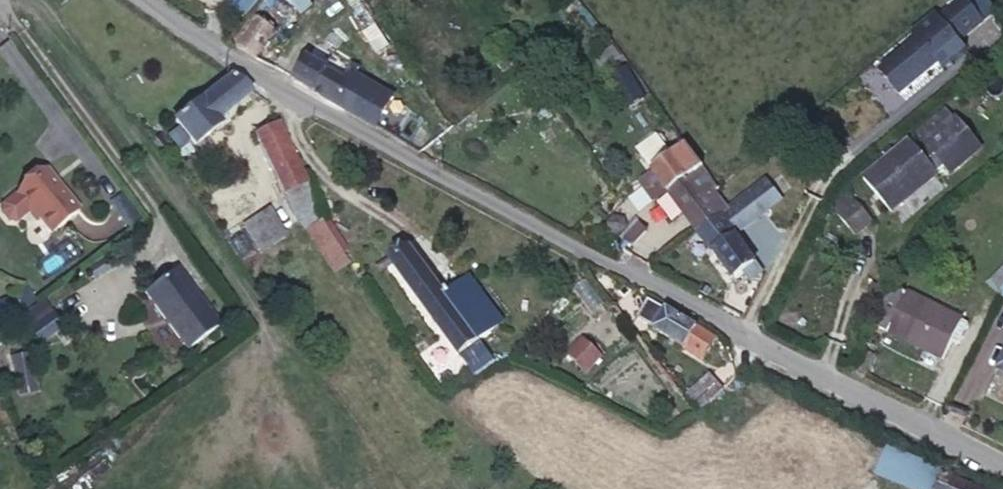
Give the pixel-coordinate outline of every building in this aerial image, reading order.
[(246,11),(254,0),(230,0),(246,11)] [(914,30),(922,40),(884,71),(902,93),(940,62),(944,67),(966,49),(961,44),(985,24),(965,0),(963,0),(941,18),(937,12),(914,30)] [(252,57),(272,27),(254,16),(233,45),(252,57)] [(305,59),(293,82),(345,112),(362,78),(353,73),(348,82),(305,59)] [(626,69),(611,77),(620,93),(635,84),(626,69)] [(215,120),(250,91),(229,76),(228,77),(174,122),(193,146),(218,125),(215,120)] [(345,112),(358,120),(375,85),(362,78),(345,112)] [(925,145),(947,126),(942,120),(919,139),(925,145)] [(977,148),(954,121),(947,126),(970,153),(977,148)] [(293,153),(278,125),(255,134),(283,194),(307,184),(293,153)] [(890,211),(943,166),(948,172),(970,153),(947,126),(925,145),(927,147),(920,153),(912,144),(898,156),(892,150),(885,156),(890,162),(866,183),(890,211)] [(718,189),(686,145),(639,179),(654,200),(666,191),(696,231),(728,207),(715,191),(718,189)] [(79,211),(46,170),(17,193),(30,209),(51,233),(72,217),(79,211)] [(749,224),(787,196),(772,177),(735,205),(749,224)] [(4,224),(11,225),(30,209),(17,193),(0,207),(0,219),(4,224)] [(871,220),(852,197),(834,212),(854,234),(871,220)] [(762,272),(734,234),(743,227),(728,207),(696,231),(695,231),(732,281),(743,272),(749,281),(762,272)] [(294,248),(270,209),(244,225),(268,265),(294,248)] [(446,297),(410,249),(392,263),(460,355),(504,322),(470,278),(446,297)] [(1002,294),(1002,268),(987,284),(1000,297),(1002,294)] [(219,326),(177,269),(145,292),(187,350),(219,326)] [(957,343),(967,323),(891,285),(878,313),(873,324),(942,358),(951,341),(957,343)] [(697,326),(666,307),(665,308),(648,299),(636,318),(705,357),(716,339),(696,326),(697,326)] [(30,330),(40,344),(63,327),(53,313),(30,330)] [(602,356),(583,339),(567,356),(586,372),(602,356)] [(701,410),(723,390),(709,374),(686,395),(701,410)] [(945,472),(886,448),(875,476),(907,488),(936,488),(945,472)] [(946,469),(945,472),(936,488),(988,488),(946,469)]
